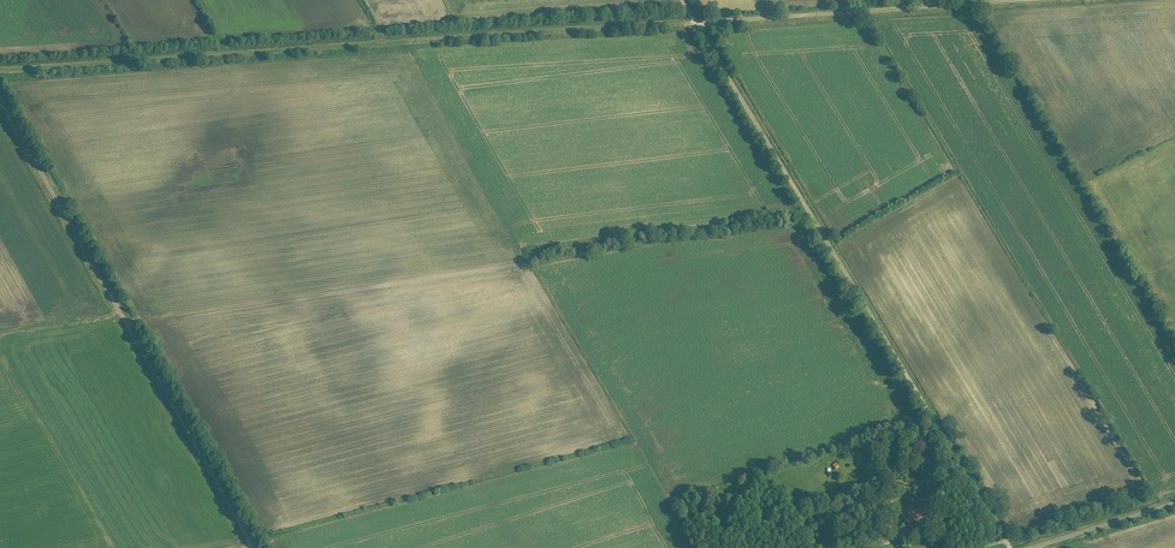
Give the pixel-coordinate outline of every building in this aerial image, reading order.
[(922,481),(909,485),(914,502),(927,499),(922,481)] [(907,509),(910,520),(931,515),(928,504),(907,509)] [(885,534),(893,532),(889,516),(880,518),(885,534)]
